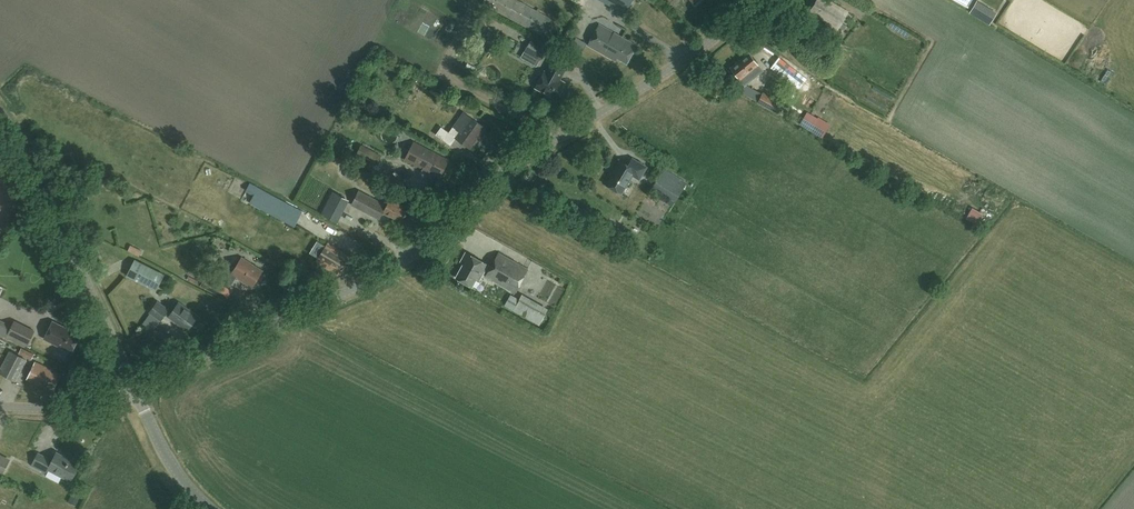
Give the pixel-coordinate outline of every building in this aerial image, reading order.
[(518,0),(484,0),(483,3),(553,42),(563,25),(518,0)] [(624,14),(628,8),(632,10),(636,3),(632,1),(632,0),(600,0),(624,14)] [(828,0),(817,0),(810,12),(838,29),(848,12),(828,0)] [(977,1),(970,13),(990,25),(997,13),(977,1)] [(637,46),(598,25),(587,46),(615,61),(617,58),(627,63),(637,46)] [(586,44),(575,39),(569,51),(580,56),(586,44)] [(528,53),(545,59),(549,47),(532,41),(528,53)] [(831,52),(820,46),(813,57),(824,63),(831,52)] [(763,70),(749,53),(730,68),(740,80),(745,85),(763,70)] [(568,66),(554,58),(546,72),(545,71),(536,87),(557,99),(566,83),(558,79),(561,73),(563,74),(568,66)] [(778,76),(786,66),(778,61),(771,71),(778,76)] [(785,76),(796,84),(800,78),(789,71),(785,76)] [(415,84),(408,98),(414,101),(418,95),(425,99),(429,92),(415,84)] [(748,84),(744,92),(759,98),(762,91),(748,84)] [(783,104),(763,92),(757,102),(778,113),(783,104)] [(485,127),(471,117),(460,132),(453,127),(449,133),(442,127),(437,134),(451,145),(456,138),(470,147),(485,127)] [(448,160),(413,143),(405,160),(439,178),(448,160)] [(382,156),(361,145),(357,153),(377,164),(382,156)] [(647,167),(633,158),(629,165),(620,160),(615,169),(616,170),(607,184),(622,193),(633,175),(640,179),(647,167)] [(686,184),(663,169),(653,185),(656,187),(654,191),(666,198),(668,194),(677,199),(686,184)] [(259,187),(250,203),(294,226),(302,210),(259,187)] [(386,205),(359,191),(352,205),(379,219),(383,213),(400,222),(407,208),(390,199),(386,205)] [(349,200),(333,192),(321,214),(337,222),(349,200)] [(351,257),(329,243),(325,249),(318,245),(314,252),(321,256),(317,262),(340,276),(351,257)] [(488,264),(466,252),(463,258),(466,259),(456,278),(472,286),(476,279),(479,280),(488,264)] [(529,270),(499,253),(485,277),(516,294),(529,270)] [(263,271),(242,258),(232,275),(253,288),(263,271)] [(164,275),(135,260),(126,276),(156,291),(164,275)] [(232,290),(206,276),(200,286),(226,300),(232,290)] [(548,309),(523,295),(519,301),(510,296),(505,305),(539,325),(548,309)] [(172,312),(157,301),(150,312),(160,320),(165,314),(187,330),(198,316),(179,302),(172,312)] [(0,320),(0,334),(26,347),(34,330),(14,321),(12,326),(0,320)] [(80,335),(52,321),(44,339),(71,352),(75,344),(78,343),(80,339),(79,337),(80,335)] [(35,354),(22,348),(19,354),(32,360),(35,354)] [(10,351),(0,370),(0,373),(16,381),(27,360),(10,351)] [(60,373),(34,362),(27,379),(52,391),(60,373)] [(79,464),(57,453),(52,461),(38,453),(31,465),(46,473),(48,469),(70,481),(79,464)] [(0,454),(0,473),(2,475),(10,459),(0,454)] [(82,496),(74,492),(69,502),(76,506),(82,496)]
